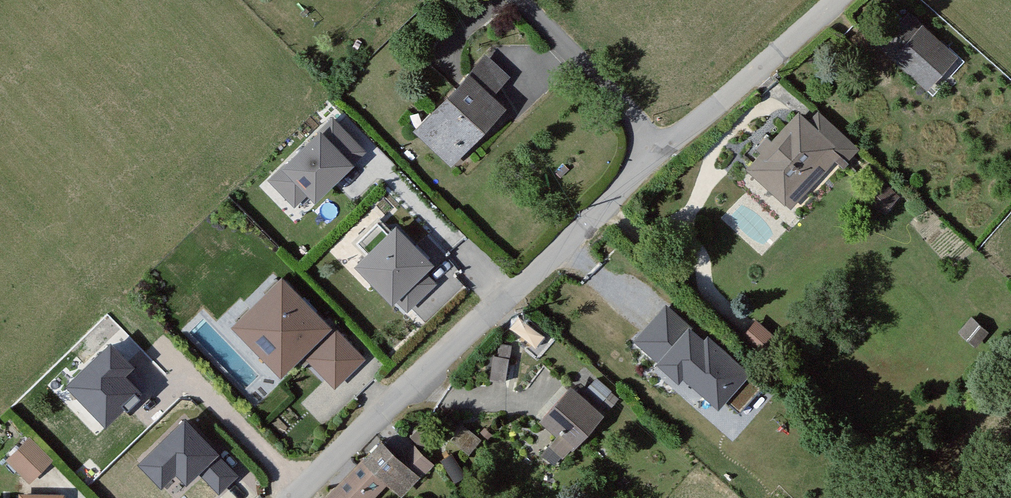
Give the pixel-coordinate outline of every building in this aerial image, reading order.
[(911,21),(886,46),(928,86),(952,60),(911,21)] [(466,88),(420,131),(449,160),(499,112),(488,101),(508,82),(490,64),(466,88)] [(284,163),(267,180),(296,208),(307,196),(315,204),(367,152),(330,116),(313,134),(315,136),(286,165),(284,163)] [(751,172),(786,203),(832,152),(843,162),(856,148),(820,116),(807,130),(797,121),(751,172)] [(396,300),(399,297),(411,309),(434,286),(422,274),(431,266),(399,234),(394,239),(380,226),(359,246),(373,259),(364,268),(396,300)] [(239,325),(282,369),(326,325),(283,282),(239,325)] [(665,311),(639,341),(678,375),(682,370),(718,400),(721,397),(739,413),(762,387),(707,339),(703,344),(665,311)] [(972,320),(961,332),(978,346),(988,334),(972,320)] [(748,331),(743,337),(762,353),(774,338),(755,323),(748,331)] [(336,331),(309,357),(336,384),(362,359),(336,331)] [(131,368),(110,347),(69,388),(105,425),(122,408),(127,413),(139,401),(134,395),(137,392),(122,377),(131,368)] [(596,381),(587,391),(600,403),(609,393),(596,381)] [(573,393),(547,423),(561,436),(542,457),(553,466),(597,415),(573,393)] [(219,490),(235,476),(185,424),(140,466),(161,487),(177,472),(186,482),(199,469),(219,490)] [(419,429),(410,437),(420,447),(428,439),(419,429)] [(30,441),(11,459),(32,481),(46,466),(51,462),(30,441)] [(382,444),(364,461),(386,481),(402,463),(382,444)] [(415,450),(402,463),(416,475),(419,478),(432,467),(415,450)] [(328,497),(370,497),(386,481),(364,461),(328,497)] [(402,463),(386,481),(398,494),(416,475),(402,463)]
